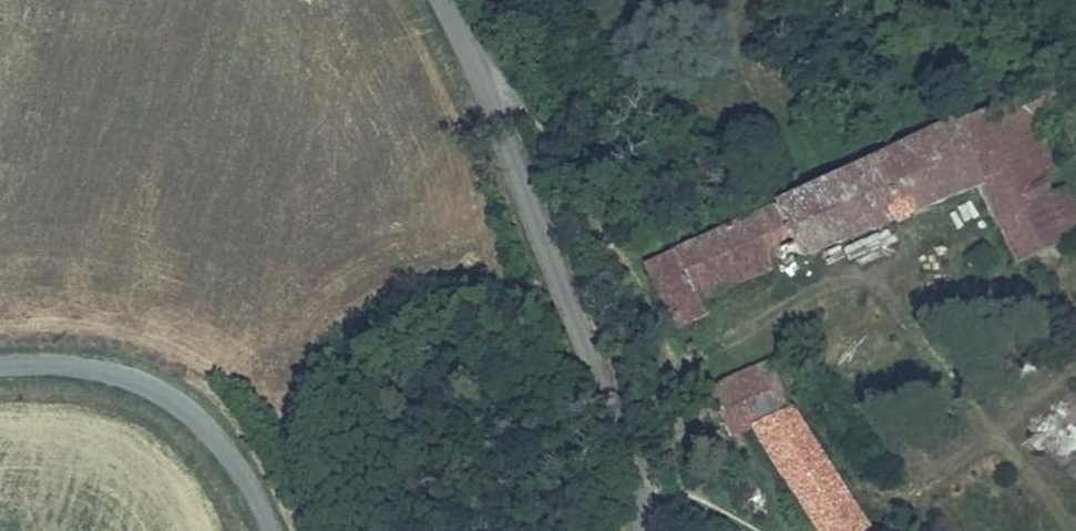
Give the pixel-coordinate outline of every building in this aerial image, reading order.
[(1072,207),(1056,173),(1035,127),(1055,119),(1075,111),(1065,86),(654,267),(685,344),(717,331),(710,314),(794,278),(797,286),(812,280),(808,272),(902,231),(905,240),(918,235),(915,225),(984,195),(1021,279),(1075,257),(1075,236),(1064,210),(1072,207)] [(1035,127),(1056,173),(1074,165),(1055,119),(1035,127)] [(1072,207),(1064,210),(1075,236),(1075,205),(1072,207)] [(834,530),(855,530),(789,422),(773,380),(710,406),(732,456),(753,447),(805,530),(822,530),(831,526),(834,530)]
